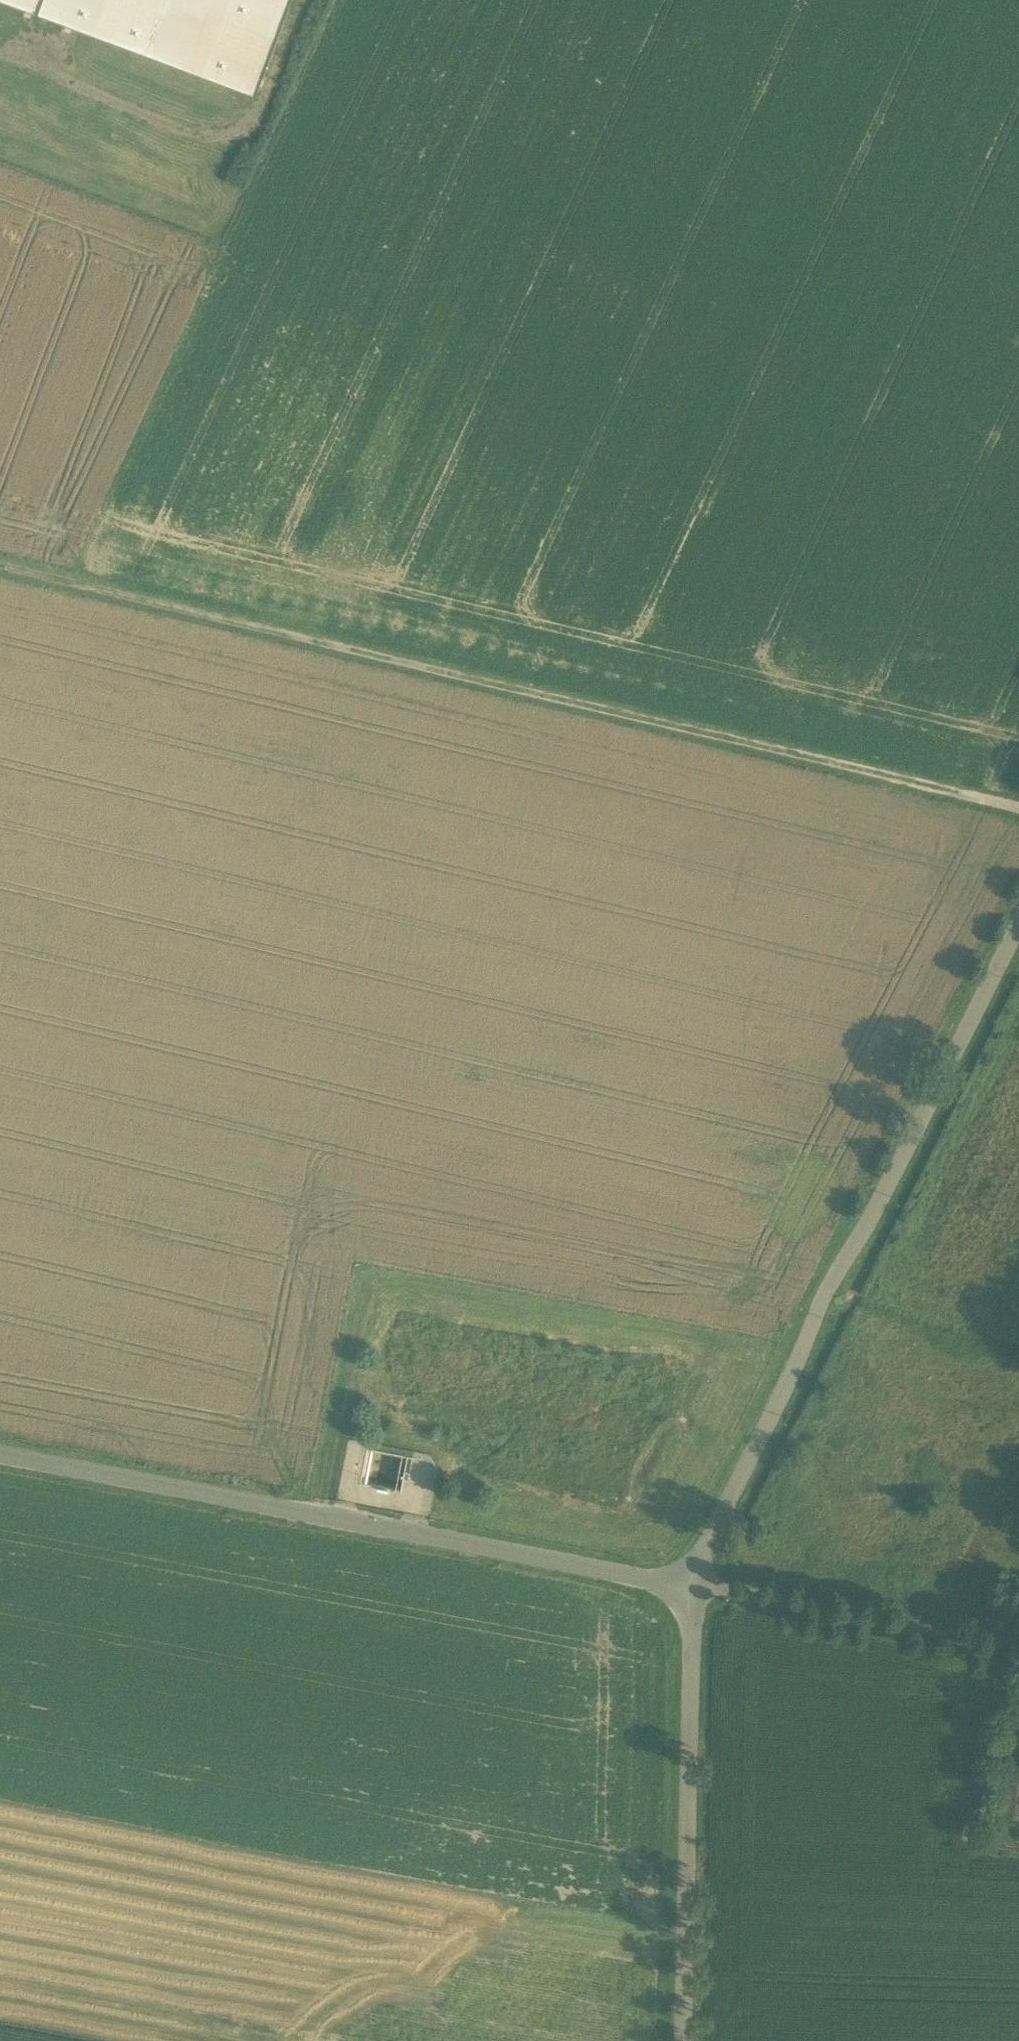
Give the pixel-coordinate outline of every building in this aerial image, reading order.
[(254,85),(286,0),(24,0),(254,85)]
